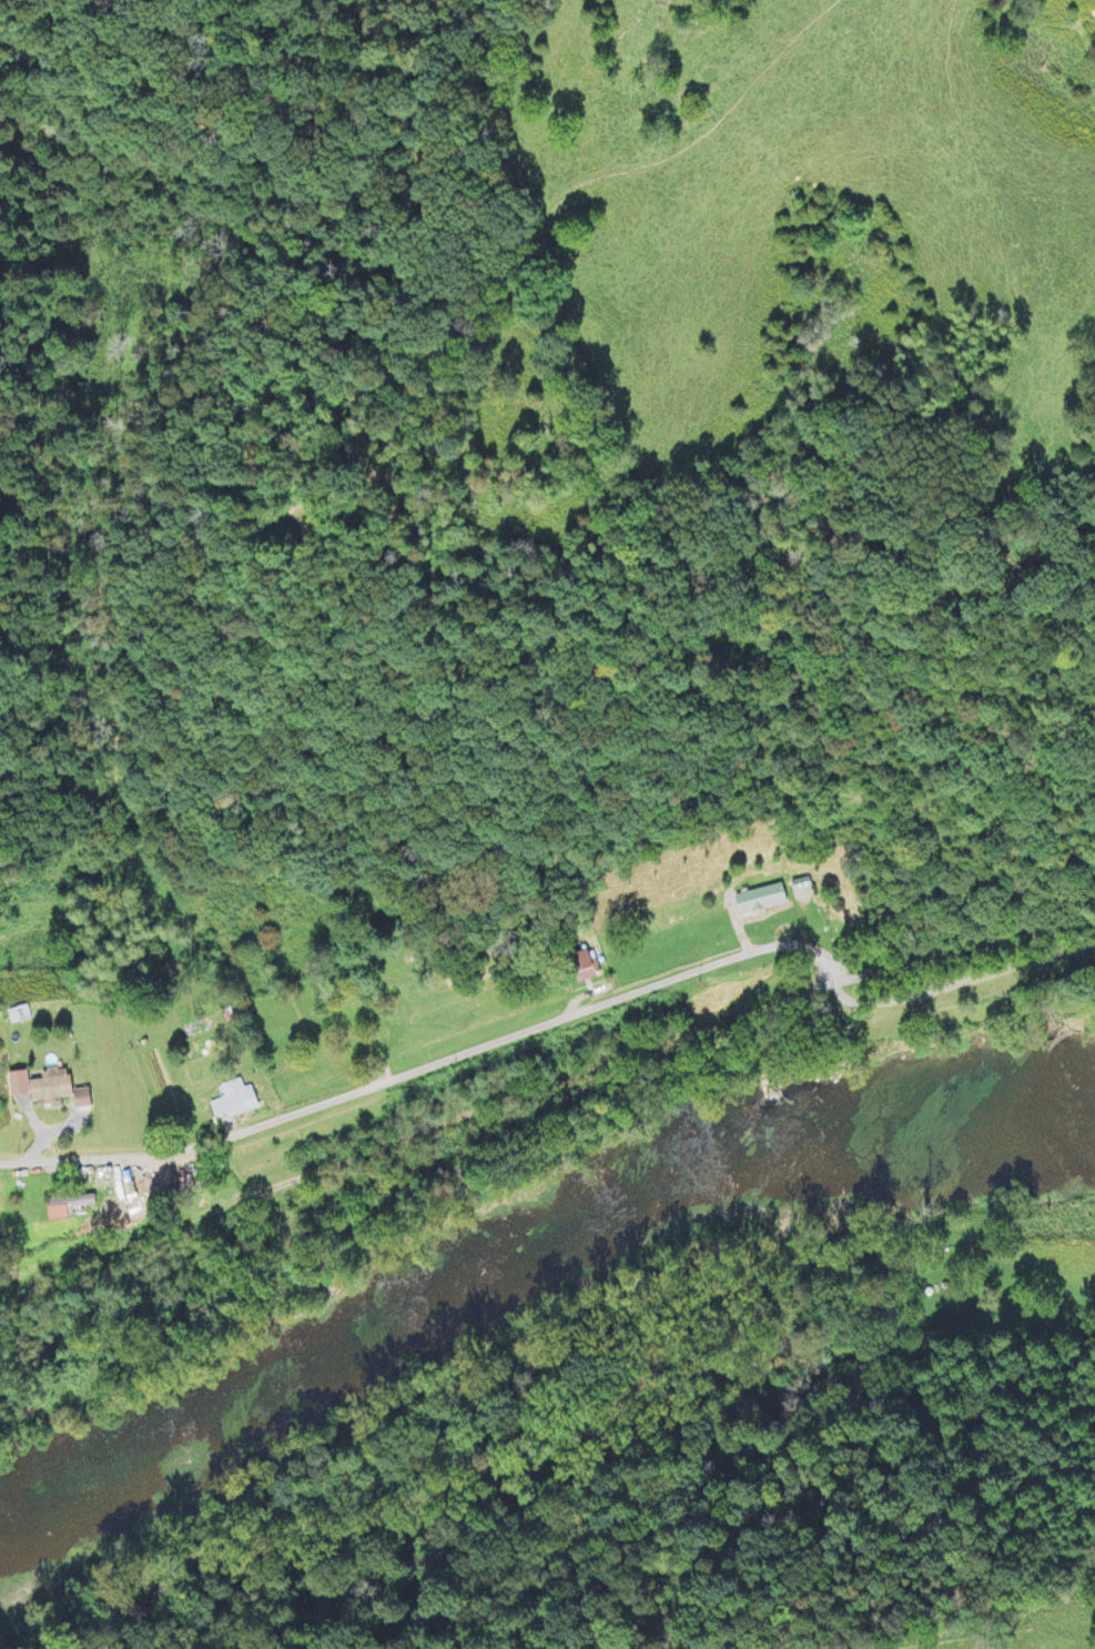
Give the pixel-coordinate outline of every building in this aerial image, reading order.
[(784,903),(779,884),(733,897),(738,916),(784,903)] [(598,977),(590,950),(566,956),(574,984),(598,977)] [(26,1080),(28,1101),(69,1098),(68,1077),(26,1080)] [(250,1086),(242,1088),(239,1078),(218,1086),(223,1098),(208,1103),(215,1122),(257,1108),(250,1086)] [(45,1220),(65,1219),(65,1208),(93,1207),(93,1196),(44,1199),(45,1220)]
